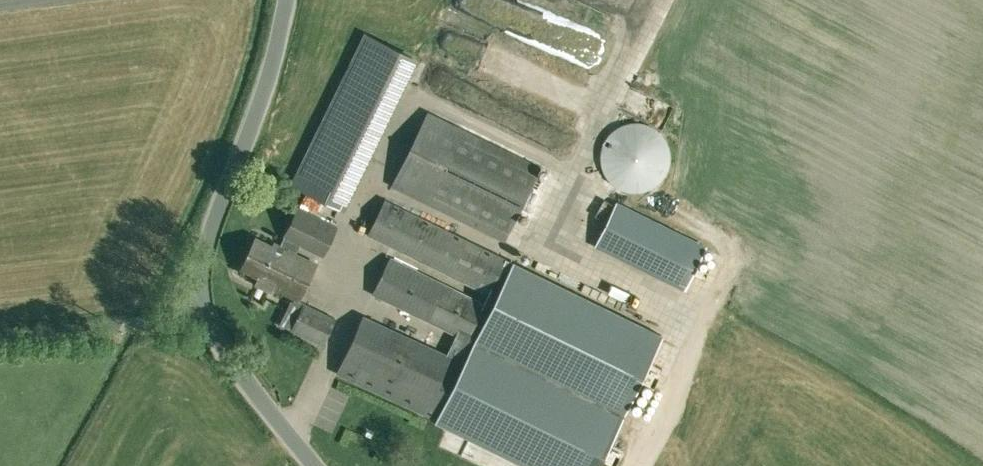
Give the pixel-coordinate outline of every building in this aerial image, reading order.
[(453,4),(476,15),(478,11),(487,14),(494,0),(455,0),(453,4)] [(291,184),(339,208),(413,55),(365,32),(291,184)] [(392,185),(504,240),(540,167),(428,112),(392,185)] [(595,127),(607,189),(651,180),(649,170),(656,168),(651,139),(657,137),(653,116),(595,127)] [(488,293),(506,259),(385,200),(368,234),(488,293)] [(613,203),(593,244),(682,288),(703,248),(613,203)] [(254,284),(270,291),(273,286),(297,298),(314,263),(295,254),(299,244),(320,254),(334,225),(298,208),(279,247),(258,237),(243,267),(259,275),(254,284)] [(466,339),(483,303),(458,291),(390,257),(372,293),(456,334),(466,339)] [(447,356),(448,356),(423,412),(436,418),(435,421),(528,465),(598,465),(662,335),(513,262),(506,259),(488,293),(483,303),(466,339),(456,334),(447,356)] [(697,266),(693,274),(705,280),(709,272),(697,266)] [(303,302),(290,330),(323,345),(335,318),(303,302)] [(448,356),(447,356),(362,317),(338,371),(337,371),(336,372),(423,412),(448,356)] [(328,379),(310,417),(328,425),(346,387),(328,379)]
